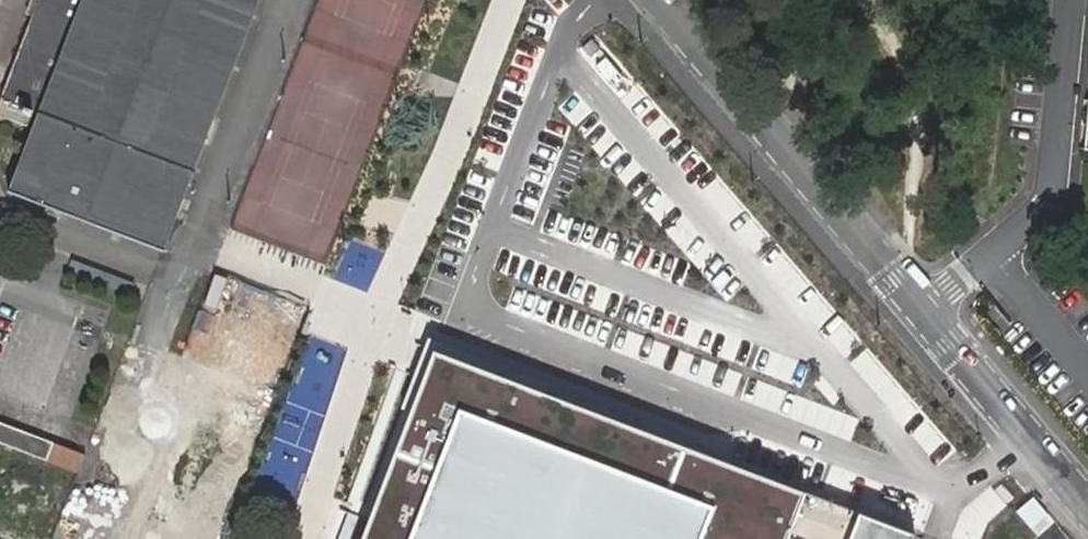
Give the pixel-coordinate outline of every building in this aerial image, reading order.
[(0,91),(0,115),(26,125),(31,110),(36,112),(6,190),(164,250),(260,0),(35,0),(0,91)] [(437,352),(421,391),(364,538),(913,538),(915,534),(437,352)] [(77,469),(83,449),(0,424),(0,445),(77,469)]
